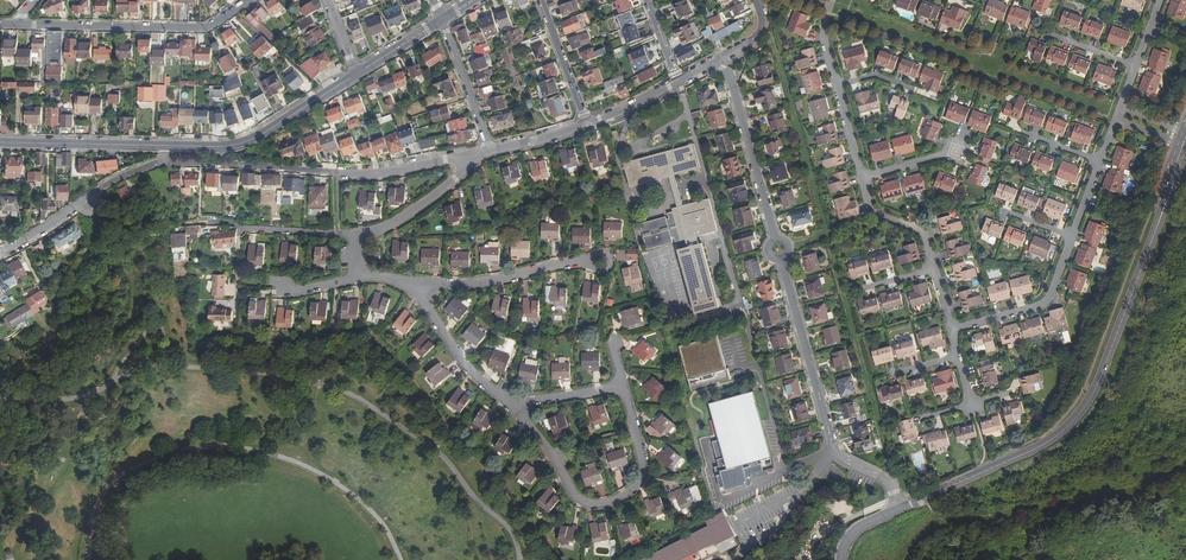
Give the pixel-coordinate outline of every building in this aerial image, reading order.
[(64,0),(51,0),(43,8),(48,13),(60,9),(65,1),(64,0)] [(74,6),(74,13),(87,13),(87,11),(90,11),(90,0),(84,0),(81,4),(80,6),(74,6)] [(130,12),(131,0),(118,0),(118,11),(130,12)] [(144,0),(131,0),(130,12),(144,12),(144,7),(144,2),(144,0)] [(267,5),(274,15),(284,8),(278,0),(273,0),(267,5)] [(319,0),(315,0),(311,2),(301,9),(306,17),(312,14),(322,8),(319,0)] [(371,8),(368,0),(353,0),(355,5),(357,4),(358,6),(356,7),(358,12),(371,8)] [(409,12),(421,7),(418,0),(404,0),(409,12)] [(515,8),(521,6),(518,0),(512,0),(515,8)] [(564,4),(562,0),(554,0),(555,4),(549,6),(551,9),(560,6),(564,4)] [(570,2),(574,12),(579,9),(576,0),(570,2)] [(674,5),(681,20),(693,14),(686,0),(685,0),(674,5)] [(896,6),(914,13),(919,0),(898,0),(896,6)] [(994,0),(990,0),(984,14),(1003,21),(1008,7),(1003,5),(1000,4),(1000,2),(994,0)] [(1037,10),(1046,14),(1051,0),(1039,0),(1037,3),(1036,3),(1033,9),(1037,10)] [(1121,5),(1139,12),(1144,0),(1123,0),(1121,5)] [(1174,2),(1173,6),(1171,5),(1167,15),(1183,21),(1185,13),(1185,0),(1175,0),(1174,2)] [(108,2),(96,2),(96,11),(108,11),(108,2)] [(564,4),(560,6),(564,16),(574,12),(570,2),(564,4)] [(149,7),(144,7),(144,12),(144,16),(153,16),(154,3),(149,3),(149,7)] [(737,17),(742,15),(740,11),(744,9),(741,3),(732,8),(733,9),(737,17)] [(922,4),(918,14),(936,21),(941,8),(934,6),(934,8),(922,4)] [(246,18),(271,40),(275,37),(261,23),(269,15),(260,5),(246,18)] [(390,26),(406,20),(401,8),(385,14),(390,26)] [(483,19),(492,15),(490,8),(480,11),(483,19)] [(945,10),(940,23),(960,30),(967,12),(957,8),(955,14),(945,10)] [(1012,8),(1006,22),(1025,29),(1031,14),(1020,10),(1020,11),(1016,10),(1012,8)] [(512,24),(507,11),(496,15),(501,28),(512,24)] [(805,22),(808,16),(795,11),(788,30),(806,37),(810,28),(804,25),(805,22)] [(479,20),(476,12),(469,15),(472,22),(479,20)] [(1060,24),(1066,27),(1067,25),(1078,29),(1082,18),(1064,12),(1060,24)] [(351,15),(349,16),(351,20),(353,19),(354,21),(359,19),(357,13),(356,13),(351,15)] [(305,35),(319,26),(312,14),(306,17),(297,23),(305,35)] [(710,26),(714,24),(717,31),(725,27),(719,14),(713,17),(708,20),(710,26)] [(387,30),(381,16),(368,22),(373,35),(387,30)] [(500,33),(493,16),(480,21),(486,38),(500,33)] [(582,29),(577,16),(571,18),(572,20),(562,23),(567,35),(582,29)] [(638,17),(623,23),(627,35),(642,30),(638,17)] [(357,40),(366,37),(359,19),(354,21),(351,23),(357,40)] [(713,34),(716,41),(720,39),(720,40),(728,35),(728,34),(743,27),(744,25),(741,20),(713,34)] [(1104,27),(1086,20),(1082,33),(1088,35),(1089,33),(1100,38),(1104,27)] [(602,22),(594,26),(596,30),(601,28),(602,33),(606,31),(602,22)] [(471,42),(465,23),(453,28),(455,33),(459,32),(464,44),(471,42)] [(697,38),(690,23),(674,30),(675,30),(674,32),(675,35),(677,35),(677,36),(680,34),(682,38),(680,38),(683,44),(697,38)] [(319,26),(305,35),(312,47),(327,38),(319,26)] [(709,37),(713,34),(712,32),(710,26),(706,28),(707,30),(702,33),(705,39),(709,37)] [(1113,27),(1107,42),(1117,46),(1118,44),(1121,46),(1126,47),(1131,33),(1113,27)] [(231,29),(222,35),(229,46),(239,40),(231,29)] [(504,35),(509,48),(522,43),(523,43),(521,39),(520,35),(521,34),(522,34),(520,29),(519,29),(504,35)] [(48,31),(48,49),(47,83),(62,83),(62,73),(63,31),(48,31)] [(471,37),(472,40),(475,39),(477,44),(485,41),(483,36),(482,33),(471,37)] [(570,39),(574,51),(583,47),(582,46),(591,43),(588,34),(579,37),(578,36),(570,39)] [(718,47),(716,41),(713,34),(709,37),(713,49),(718,47)] [(523,43),(522,43),(524,48),(542,41),(540,36),(524,42),(523,43)] [(250,48),(259,59),(269,51),(272,55),(279,51),(263,37),(250,48)] [(66,58),(77,58),(77,43),(77,39),(68,39),(67,48),(66,48),(66,58)] [(1040,64),(1047,47),(1047,46),(1038,43),(1039,42),(1031,39),(1027,50),(1035,52),(1032,61),(1040,64)] [(3,40),(2,56),(17,56),(18,50),(18,40),(3,40)] [(45,40),(33,40),(32,48),(45,48),(45,40)] [(151,41),(140,40),(140,52),(151,52),(151,41)] [(191,60),(196,60),(196,47),(196,40),(186,40),(186,41),(181,41),(181,44),(181,55),(181,56),(191,56),(191,60)] [(77,58),(92,59),(92,43),(77,43),(77,58)] [(173,43),(166,43),(166,50),(166,55),(181,55),(181,44),(173,44),(173,43)] [(473,44),(474,48),(475,48),(479,59),(484,57),(492,54),(491,50),(482,53),(481,50),(487,47),(486,44),(477,47),(475,43),(473,44)] [(133,44),(118,44),(118,57),(132,57),(133,44)] [(543,44),(533,47),(538,60),(548,56),(543,44)] [(686,52),(678,56),(681,63),(697,54),(693,46),(685,50),(686,52)] [(1065,66),(1069,55),(1057,51),(1058,49),(1051,46),(1046,59),(1065,66)] [(196,60),(196,61),(211,61),(212,48),(202,48),(202,47),(196,47),(196,60)] [(867,60),(863,47),(843,52),(849,71),(859,69),(857,63),(860,62),(867,60)] [(100,50),(95,50),(95,60),(99,60),(99,63),(104,63),(104,60),(111,60),(111,50),(106,50),(106,48),(100,48),(100,50)] [(431,51),(423,56),(431,67),(443,59),(444,60),(447,59),(440,48),(432,52),(431,51)] [(582,53),(586,63),(606,54),(604,49),(595,53),(593,48),(582,53)] [(644,48),(632,53),(638,67),(649,62),(644,48)] [(796,61),(798,69),(817,64),(814,55),(815,55),(813,48),(803,51),(805,58),(796,61)] [(152,49),(151,64),(166,65),(166,55),(166,50),(152,49)] [(506,49),(501,51),(506,65),(506,64),(511,63),(510,61),(506,49)] [(1163,73),(1170,55),(1162,52),(1155,49),(1151,59),(1153,60),(1150,68),(1155,70),(1163,73)] [(17,56),(17,64),(32,65),(32,50),(18,50),(17,56)] [(887,66),(887,68),(894,70),(898,58),(880,51),(876,62),(887,66)] [(314,60),(320,69),(327,65),(331,62),(326,53),(314,60)] [(470,62),(477,59),(475,54),(466,58),(468,63),(470,62)] [(226,72),(237,66),(230,55),(219,61),(226,72)] [(1073,55),(1069,67),(1087,74),(1091,63),(1079,59),(1080,57),(1073,55)] [(477,59),(470,62),(473,68),(474,68),(475,72),(479,70),(480,72),(484,70),(484,69),(488,67),(484,57),(479,59),(477,59)] [(920,66),(902,59),(898,70),(910,75),(909,76),(916,79),(920,66)] [(515,62),(511,63),(516,76),(519,75),(515,62)] [(516,76),(511,63),(506,64),(511,78),(512,78),(516,76)] [(553,79),(558,77),(553,63),(544,66),(546,72),(544,73),(546,81),(553,79)] [(770,64),(755,68),(760,86),(774,82),(770,64)] [(1108,70),(1109,68),(1099,64),(1093,80),(1111,87),(1116,73),(1108,70)] [(289,66),(282,73),(287,78),(294,70),(289,66)] [(419,66),(410,69),(413,78),(415,85),(425,81),(422,75),(419,66)] [(653,67),(637,75),(641,84),(657,76),(653,67)] [(944,75),(924,67),(920,80),(926,83),(929,84),(927,89),(937,93),(944,75)] [(597,69),(583,74),(586,81),(589,80),(591,86),(602,81),(597,69)] [(285,79),(296,91),(306,83),(295,70),(285,79)] [(491,70),(476,75),(479,86),(490,82),(488,76),(493,74),(491,70)] [(403,72),(393,76),(394,78),(397,87),(398,89),(408,85),(403,72)] [(807,95),(822,91),(820,86),(819,82),(821,82),(818,72),(802,76),(807,95)] [(380,95),(384,94),(383,92),(380,83),(376,73),(372,75),(375,81),(376,80),(379,86),(377,87),(380,95)] [(1161,78),(1153,75),(1148,73),(1146,77),(1145,81),(1143,80),(1139,90),(1155,96),(1162,78),(1161,78)] [(158,85),(166,85),(166,75),(160,75),(160,79),(157,79),(157,81),(151,81),(151,85),(153,85),(158,85)] [(276,75),(262,82),(270,97),(279,92),(278,90),(283,87),(276,75)] [(449,75),(434,81),(437,89),(441,87),(444,93),(446,99),(456,96),(449,75)] [(223,93),(224,98),(227,97),(226,92),(243,85),(239,76),(223,86),(223,87),(223,93)] [(512,78),(517,92),(521,91),(521,90),(516,76),(512,78)] [(606,83),(609,88),(625,82),(623,76),(606,83)] [(394,78),(380,83),(383,92),(397,87),(394,78)] [(558,92),(553,79),(546,81),(540,84),(543,91),(538,93),(540,99),(558,92)] [(376,87),(377,87),(379,86),(376,80),(375,81),(374,81),(374,80),(366,83),(369,92),(377,89),(376,87)] [(630,96),(625,82),(609,88),(603,91),(605,95),(614,92),(613,89),(619,86),(620,89),(618,90),(621,95),(623,95),(624,99),(630,96)] [(158,85),(153,85),(153,88),(139,88),(139,100),(158,100),(158,85)] [(481,91),(485,100),(489,99),(496,98),(491,86),(480,90),(480,88),(474,89),(476,93),(481,91)] [(384,94),(385,97),(399,91),(398,89),(397,87),(383,92),(384,94)] [(698,91),(702,107),(719,102),(716,93),(711,94),(709,88),(698,91)] [(121,103),(121,90),(114,90),(114,95),(109,95),(109,102),(121,103)] [(771,90),(756,94),(758,104),(763,103),(765,110),(776,107),(771,90)] [(860,113),(880,107),(877,94),(870,96),(866,97),(865,91),(855,94),(860,113)] [(266,94),(253,99),(258,112),(271,107),(266,94)] [(903,120),(909,102),(901,99),(901,98),(894,95),(890,106),(897,109),(894,117),(895,117),(903,120)] [(76,96),(76,103),(76,112),(91,112),(91,99),(91,96),(76,96)] [(247,114),(253,111),(247,96),(243,97),(244,101),(242,102),(247,114)] [(507,109),(502,96),(496,98),(489,99),(493,112),(507,109)] [(559,96),(548,100),(554,118),(566,114),(559,96)] [(359,98),(345,103),(349,113),(363,108),(359,98)] [(814,121),(829,117),(827,112),(826,108),(828,108),(825,98),(809,102),(814,121)] [(1011,116),(1019,119),(1026,101),(1018,98),(1015,107),(1007,104),(1003,114),(1011,117),(1011,116)] [(98,99),(91,99),(91,112),(97,112),(102,112),(102,99),(100,99),(98,99)] [(951,102),(946,118),(955,122),(956,120),(960,121),(964,123),(970,109),(951,102)] [(521,109),(528,108),(527,104),(520,106),(521,107),(515,108),(516,113),(521,112),(521,109)] [(435,123),(453,117),(449,105),(431,111),(435,123)] [(334,121),(345,117),(341,106),(330,110),(334,121)] [(37,108),(37,112),(19,112),(19,123),(42,123),(42,108),(37,108)] [(61,109),(61,127),(73,127),(73,115),(67,115),(67,109),(61,109)] [(722,109),(708,113),(712,129),(727,125),(722,109)] [(1030,122),(1042,126),(1046,115),(1028,109),(1023,121),(1030,124),(1030,122)] [(210,111),(195,110),(195,121),(199,121),(199,122),(205,122),(205,121),(209,122),(210,111)] [(992,117),(973,110),(968,124),(973,126),(976,127),(976,129),(986,133),(992,117)] [(47,111),(46,125),(58,125),(58,111),(47,111)] [(700,111),(692,113),(693,119),(702,117),(700,111)] [(217,112),(211,112),(211,123),(224,123),(224,116),(217,116),(217,112)] [(782,113),(769,117),(774,134),(786,131),(782,113)] [(511,114),(493,118),(495,130),(514,126),(511,114)] [(379,123),(393,118),(392,115),(377,120),(379,123)] [(162,126),(180,126),(180,117),(176,117),(176,116),(162,116),(162,126)] [(1050,117),(1045,129),(1052,132),(1052,130),(1064,135),(1068,124),(1050,117)] [(131,118),(120,118),(120,129),(131,129),(131,128),(136,128),(136,118),(131,118)] [(449,135),(456,133),(468,130),(466,122),(464,122),(463,119),(449,123),(446,125),(449,135)] [(931,140),(934,141),(938,130),(940,131),(942,124),(939,123),(930,119),(923,137),(931,140)] [(817,136),(819,145),(838,140),(835,131),(836,131),(834,123),(823,126),(825,134),(817,136)] [(1077,123),(1071,139),(1081,143),(1082,141),(1085,142),(1090,144),(1095,130),(1077,123)] [(331,152),(340,149),(334,135),(332,129),(322,133),(323,137),(319,138),(323,149),(325,153),(330,151),(331,152)] [(415,135),(413,129),(399,134),(404,148),(413,145),(413,143),(418,141),(415,135)] [(468,130),(456,133),(458,142),(459,145),(467,143),(466,140),(472,138),(470,129),(468,130)] [(458,142),(456,133),(449,135),(451,143),(458,142)] [(717,137),(722,154),(733,150),(729,133),(717,137)] [(405,149),(404,148),(399,134),(385,139),(391,155),(405,149)] [(914,145),(911,134),(892,140),(896,154),(900,152),(904,151),(905,153),(915,150),(914,145)] [(318,135),(304,140),(310,155),(318,153),(318,151),(323,149),(319,138),(318,135)] [(353,139),(352,137),(340,142),(345,155),(357,151),(356,146),(353,139)] [(372,146),(374,153),(378,152),(379,155),(384,154),(387,161),(393,160),(391,155),(385,139),(384,138),(374,142),(375,145),(372,146)] [(434,138),(418,142),(421,149),(437,145),(434,138)] [(984,145),(980,156),(983,157),(991,160),(998,142),(988,139),(985,138),(982,144),(984,145)] [(300,139),(279,146),(282,155),(294,151),(297,157),(305,154),(300,139)] [(776,141),(767,144),(770,156),(780,153),(776,141)] [(893,157),(888,141),(869,146),(873,160),(878,159),(882,158),(882,159),(893,157)] [(370,142),(359,146),(361,152),(363,157),(370,155),(371,158),(376,156),(374,153),(372,146),(370,142)] [(624,163),(630,188),(669,177),(677,208),(672,209),(681,241),(686,240),(688,247),(678,250),(696,314),(720,308),(702,243),(699,244),(697,237),(718,231),(709,199),(683,206),(674,176),(701,168),(694,144),(634,161),(624,163)] [(1021,148),(1021,146),(1015,144),(1010,156),(1028,163),(1032,152),(1021,148)] [(596,151),(590,152),(594,168),(605,165),(605,163),(609,162),(604,145),(600,147),(601,151),(597,152),(596,151)] [(1125,170),(1127,170),(1134,152),(1118,146),(1115,156),(1116,157),(1115,160),(1113,165),(1118,167),(1125,170)] [(826,169),(844,164),(842,155),(843,154),(841,147),(830,150),(832,157),(823,160),(826,169)] [(579,171),(587,168),(585,160),(579,162),(575,150),(569,152),(569,153),(565,154),(564,150),(559,151),(565,174),(570,173),(570,172),(579,170),(579,171)] [(1037,152),(1032,164),(1050,171),(1054,160),(1043,156),(1043,154),(1037,152)] [(56,157),(56,167),(69,168),(69,166),(70,166),(71,153),(62,153),(62,157),(56,157)] [(724,161),(729,178),(742,174),(738,158),(724,161)] [(18,175),(18,178),(18,184),(16,184),(16,186),(26,186),(26,163),(20,163),(20,160),(11,160),(11,159),(5,159),(5,178),(12,178),(12,175),(18,175)] [(93,164),(94,174),(109,173),(109,171),(112,171),(112,170),(116,170),(116,161),(108,161),(108,163),(93,164)] [(535,162),(530,163),(534,178),(538,177),(539,179),(550,176),(546,161),(539,163),(540,165),(536,166),(535,162)] [(1072,167),(1073,165),(1062,161),(1057,177),(1075,184),(1080,170),(1075,169),(1072,167)] [(94,174),(93,164),(90,164),(90,163),(78,162),(77,173),(86,173),(86,174),(94,174)] [(517,162),(513,163),(514,168),(509,169),(509,168),(503,169),(507,185),(518,181),(518,180),(522,179),(517,162)] [(988,168),(980,165),(977,164),(973,176),(971,175),(968,181),(981,186),(988,168)] [(789,178),(785,165),(770,169),(774,182),(789,178)] [(1124,174),(1117,171),(1112,169),(1110,174),(1108,177),(1106,177),(1103,187),(1118,193),(1125,175),(1124,174)] [(831,193),(849,188),(847,179),(848,178),(846,171),(835,174),(837,181),(828,184),(831,193)] [(945,177),(946,175),(939,172),(934,185),(953,192),(956,184),(957,181),(945,177)] [(40,182),(41,182),(41,174),(27,173),(27,182),(35,182),(35,187),(40,187),(40,182)] [(907,195),(926,189),(922,173),(911,176),(912,178),(908,179),(903,180),(907,195)] [(171,175),(172,185),(182,184),(181,174),(171,175)] [(200,185),(200,174),(189,174),(189,176),(186,176),(186,188),(186,194),(186,196),(191,196),(191,185),(200,185)] [(219,192),(224,192),(224,191),(225,175),(221,175),(208,174),(207,187),(219,187),(219,192)] [(255,174),(243,174),(243,185),(261,185),(261,176),(255,176),(255,174)] [(224,191),(238,191),(239,178),(229,177),(229,175),(225,175),(224,191)] [(277,175),(263,175),(262,185),(280,185),(280,176),(277,176),(277,175)] [(305,191),(306,180),(286,179),(286,190),(305,191)] [(903,196),(899,179),(889,182),(889,184),(885,185),(881,186),(885,201),(903,196)] [(729,186),(733,203),(748,199),(744,182),(729,186)] [(1003,197),(1014,201),(1018,190),(1000,184),(995,196),(1002,199),(1003,197)] [(66,187),(55,186),(55,201),(66,201),(66,187)] [(482,193),(481,191),(475,193),(479,208),(490,205),(490,204),(494,203),(490,186),(485,188),(486,192),(482,193)] [(311,187),(310,206),(326,206),(326,188),(311,187)] [(389,205),(400,206),(400,204),(405,204),(406,187),(401,187),(401,191),(397,191),(397,189),(390,189),(389,205)] [(126,188),(118,192),(121,200),(130,196),(126,188)] [(369,195),(365,195),(365,191),(361,190),(359,207),(364,208),(364,209),(375,210),(375,213),(381,214),(381,207),(375,207),(376,195),(369,194),(369,195)] [(792,191),(780,194),(784,208),(796,205),(792,191)] [(1022,192),(1017,204),(1024,207),(1024,205),(1036,209),(1040,198),(1022,192)] [(859,214),(856,204),(850,206),(850,203),(847,196),(834,199),(840,220),(859,214)] [(0,197),(0,211),(16,211),(16,198),(0,197)] [(1053,218),(1054,216),(1057,217),(1062,219),(1067,205),(1049,198),(1043,214),(1053,218)] [(41,211),(40,220),(45,220),(45,211),(53,211),(53,204),(50,204),(50,200),(42,199),(42,211),(41,211)] [(452,206),(445,208),(449,223),(461,220),(460,218),(465,217),(460,201),(456,202),(457,207),(452,208),(452,206)] [(735,211),(740,228),(754,224),(749,207),(735,211)] [(810,210),(791,215),(795,231),(803,229),(802,225),(813,222),(810,210)] [(942,226),(944,235),(962,229),(960,221),(951,223),(949,216),(938,219),(940,226),(942,226)] [(549,224),(542,224),(541,239),(551,239),(551,241),(559,241),(560,224),(558,224),(558,219),(557,217),(550,217),(549,219),(549,224)] [(1000,238),(1004,227),(993,223),(994,221),(987,218),(982,231),(1000,238)] [(1098,245),(1099,245),(1100,242),(1104,243),(1107,242),(1107,240),(1106,237),(1102,236),(1106,227),(1090,221),(1086,231),(1088,232),(1087,235),(1085,240),(1091,242),(1098,245)] [(622,223),(604,223),(604,241),(612,241),(612,239),(622,239),(622,223)] [(74,225),(52,240),(57,248),(71,239),(72,242),(81,236),(74,225)] [(201,230),(200,227),(186,227),(187,235),(187,239),(190,239),(190,234),(198,232),(199,230),(201,230)] [(1009,227),(1004,239),(1022,246),(1026,235),(1015,231),(1015,229),(1009,227)] [(591,229),(573,229),(573,244),(583,244),(583,246),(591,247),(591,229)] [(237,242),(237,231),(220,232),(220,231),(213,231),(214,239),(216,238),(217,247),(225,246),(224,242),(232,242),(233,242),(237,242)] [(753,232),(734,237),(739,254),(753,250),(750,241),(755,240),(753,232)] [(186,246),(188,245),(187,239),(187,235),(172,236),(173,252),(186,251),(186,246)] [(1045,240),(1034,236),(1028,252),(1047,259),(1052,245),(1047,243),(1044,242),(1045,240)] [(950,249),(952,258),(970,253),(968,244),(959,246),(957,239),(946,242),(949,249),(950,249)] [(398,241),(393,240),(393,257),(398,258),(398,259),(409,259),(409,243),(402,243),(402,245),(398,245),(398,241)] [(486,248),(482,248),(482,263),(492,263),(491,265),(500,265),(500,248),(499,248),(499,243),(498,242),(497,242),(497,243),(491,243),(491,242),(490,242),(489,242),(486,246),(486,248)] [(530,243),(512,242),(512,260),(519,260),(519,257),(530,257),(530,243)] [(287,243),(282,243),(281,259),(285,259),(285,262),(297,262),(298,246),(291,246),(291,249),(287,249),(287,243)] [(917,251),(918,250),(916,243),(905,246),(907,253),(898,256),(900,265),(919,260),(917,251)] [(1097,249),(1089,246),(1083,244),(1082,249),(1080,253),(1078,252),(1074,262),(1090,268),(1097,249)] [(332,262),(332,257),(332,246),(328,245),(328,247),(327,247),(327,250),(323,250),(323,248),(316,248),(315,264),(327,264),(327,262),(332,262)] [(264,265),(265,248),(258,248),(258,251),(254,251),(254,246),(249,246),(248,262),(252,262),(252,264),(264,265)] [(440,250),(422,250),(422,265),(432,265),(432,268),(440,268),(440,250)] [(639,261),(640,250),(615,250),(615,260),(639,261)] [(470,253),(452,253),(452,270),(460,270),(460,268),(470,268),(470,253)] [(816,253),(803,257),(807,272),(820,269),(816,253)] [(881,268),(892,265),(889,254),(871,259),(874,272),(881,270),(881,268)] [(848,274),(849,273),(850,273),(851,277),(851,278),(858,276),(858,274),(870,271),(866,260),(865,258),(863,258),(864,261),(848,265),(849,271),(848,271),(848,274)] [(758,259),(745,262),(750,279),(762,276),(758,259)] [(18,260),(6,266),(9,271),(14,281),(25,275),(18,260)] [(956,273),(959,282),(977,276),(975,268),(966,270),(964,262),(953,265),(955,273),(956,273)] [(629,268),(622,270),(627,286),(638,283),(637,281),(641,280),(637,264),(633,265),(634,270),(630,271),(629,268)] [(1072,269),(1068,279),(1070,280),(1068,284),(1067,288),(1081,293),(1088,275),(1072,269)] [(15,283),(14,281),(9,271),(0,276),(0,290),(1,289),(3,292),(4,292),(6,291),(7,290),(6,288),(15,283)] [(1028,276),(1009,281),(1013,295),(1018,294),(1022,293),(1023,294),(1033,291),(1028,276)] [(214,288),(224,289),(225,278),(214,278),(214,288)] [(824,294),(820,278),(805,282),(810,298),(824,294)] [(771,281),(759,284),(763,302),(774,299),(773,295),(774,295),(771,281)] [(590,282),(585,282),(583,299),(587,299),(587,301),(599,302),(601,286),(594,285),(594,288),(590,288),(590,282)] [(932,301),(927,282),(917,285),(919,292),(916,293),(909,295),(912,307),(932,301)] [(1006,282),(987,287),(991,301),(996,300),(999,299),(1000,301),(1010,298),(1006,282)] [(545,286),(545,303),(555,303),(555,305),(567,305),(567,289),(560,289),(560,292),(556,292),(556,286),(545,286)] [(959,293),(961,300),(962,300),(965,309),(983,304),(981,295),(972,297),(970,290),(959,293)] [(24,301),(27,306),(31,315),(38,310),(37,308),(46,303),(39,291),(24,301)] [(888,295),(887,293),(881,295),(884,308),(903,303),(900,292),(888,295)] [(376,293),(371,309),(375,310),(375,312),(386,315),(390,300),(384,298),(383,300),(379,299),(380,294),(376,293)] [(497,313),(496,315),(507,316),(510,301),(503,299),(503,301),(499,301),(499,296),(495,295),(492,312),(497,313)] [(455,298),(445,310),(453,316),(452,318),(458,323),(469,310),(466,308),(469,304),(465,300),(462,304),(455,298)] [(880,309),(877,298),(865,301),(865,299),(858,301),(862,314),(880,309)] [(528,299),(523,299),(523,316),(527,316),(527,318),(539,318),(540,302),(532,302),(532,304),(528,304),(528,299)] [(350,302),(343,302),(342,317),(349,317),(349,319),(359,319),(360,300),(354,300),(354,305),(350,305),(350,302)] [(261,317),(266,317),(266,301),(261,301),(261,306),(257,306),(257,302),(250,302),(250,318),(261,319),(261,317)] [(318,303),(312,303),(311,318),(317,318),(317,320),(327,320),(328,302),(323,301),(323,307),(318,306),(318,303)] [(824,304),(810,308),(815,324),(829,320),(824,304)] [(210,309),(209,323),(217,323),(217,322),(232,322),(232,311),(227,311),(227,309),(218,309),(217,308),(217,307),(215,306),(214,305),(213,306),(211,306),(211,307),(210,308),(210,309)] [(23,319),(31,315),(27,306),(3,320),(8,329),(12,326),(14,330),(26,323),(23,319)] [(761,310),(766,327),(780,323),(777,313),(778,312),(776,306),(761,310)] [(644,326),(642,318),(640,318),(637,307),(622,312),(623,318),(626,317),(627,321),(622,323),(623,328),(629,326),(630,330),(644,326)] [(1048,332),(1058,329),(1068,327),(1063,307),(1053,310),(1054,316),(1052,316),(1044,319),(1048,332)] [(283,308),(278,308),(277,325),(281,325),(281,327),(293,327),(294,311),(287,311),(287,314),(283,314),(283,308)] [(405,310),(395,323),(399,326),(398,328),(407,334),(417,321),(411,317),(409,320),(406,317),(409,313),(405,310)] [(1022,324),(1025,338),(1044,333),(1040,317),(1030,320),(1030,322),(1026,323),(1022,324)] [(1017,323),(1007,326),(1008,328),(1004,329),(999,331),(1003,345),(1022,339),(1017,323)] [(472,324),(462,336),(470,342),(469,344),(475,349),(486,336),(472,324)] [(836,326),(823,329),(828,345),(840,342),(836,326)] [(933,343),(934,349),(945,346),(939,327),(919,333),(923,346),(930,344),(933,343)] [(772,339),(775,351),(788,347),(784,330),(769,334),(770,340),(772,339)] [(982,334),(982,333),(974,335),(977,346),(985,344),(986,348),(987,353),(996,350),(991,332),(982,334)] [(425,333),(413,345),(416,348),(415,350),(423,358),(435,346),(430,342),(427,344),(424,341),(428,337),(425,333)] [(730,379),(718,336),(679,346),(691,389),(730,379)] [(511,352),(514,340),(508,339),(505,350),(511,352)] [(635,348),(632,351),(645,362),(648,359),(649,360),(657,351),(644,341),(640,346),(641,348),(638,351),(635,348)] [(898,359),(905,357),(905,355),(916,352),(913,341),(895,346),(898,359)] [(894,358),(891,347),(872,352),(875,365),(882,363),(882,362),(894,358)] [(494,351),(488,368),(495,370),(496,368),(505,371),(509,361),(512,362),(513,359),(494,351)] [(845,351),(833,354),(837,371),(850,368),(845,351)] [(600,354),(582,354),(582,369),(592,369),(592,371),(600,370),(600,354)] [(776,358),(781,375),(795,371),(790,354),(776,358)] [(539,367),(537,367),(538,362),(533,361),(532,359),(529,359),(528,360),(526,359),(525,364),(522,364),(519,378),(528,380),(528,383),(536,384),(539,367)] [(439,363),(426,374),(433,383),(435,381),(438,385),(451,374),(448,371),(443,374),(441,371),(443,369),(439,363)] [(570,364),(552,365),(553,380),(563,380),(563,382),(571,381),(570,364)] [(980,368),(982,374),(983,373),(987,386),(998,383),(993,365),(980,368)] [(951,369),(941,372),(942,378),(939,378),(932,380),(936,394),(956,388),(951,369)] [(1023,388),(1025,395),(1035,392),(1033,384),(1042,382),(1040,373),(1023,378),(1021,378),(1024,388),(1023,388)] [(851,376),(837,380),(842,397),(856,393),(851,376)] [(645,385),(642,388),(655,399),(657,396),(659,397),(666,388),(654,378),(650,383),(652,385),(649,388),(645,385)] [(785,382),(790,399),(802,395),(797,378),(785,382)] [(912,382),(912,380),(905,382),(908,395),(927,390),(924,378),(912,382)] [(882,402),(904,396),(901,385),(890,388),(889,386),(882,388),(883,393),(880,394),(882,402)] [(458,388),(449,402),(453,405),(452,407),(461,413),(473,396),(472,393),(470,392),(467,392),(463,398),(460,396),(463,391),(458,388)] [(710,404),(714,420),(718,433),(719,440),(712,442),(719,466),(715,467),(720,487),(724,486),(725,490),(748,483),(746,476),(774,468),(753,392),(710,404)] [(791,406),(796,422),(810,418),(805,402),(791,406)] [(853,402),(841,406),(845,420),(857,416),(853,402)] [(1003,407),(1008,426),(1016,423),(1014,415),(1022,413),(1019,402),(1012,404),(1012,405),(1003,407)] [(593,406),(588,408),(594,424),(598,422),(599,424),(610,420),(604,404),(598,407),(599,410),(595,411),(593,406)] [(481,409),(474,423),(483,429),(484,427),(488,430),(497,415),(492,413),(490,417),(486,415),(487,412),(481,409)] [(555,417),(549,420),(553,430),(555,435),(565,431),(565,429),(569,428),(563,412),(559,413),(560,416),(560,417),(556,419),(555,417)] [(651,426),(647,428),(651,435),(660,437),(662,435),(663,436),(667,432),(668,433),(675,425),(663,415),(659,420),(660,422),(657,425),(654,422),(651,425),(651,426)] [(981,423),(984,435),(1002,429),(999,416),(992,418),(993,420),(981,423)] [(914,431),(911,419),(899,422),(905,441),(911,439),(912,443),(917,442),(916,438),(918,437),(916,431),(914,431)] [(553,430),(549,420),(544,422),(547,429),(548,428),(550,431),(553,430)] [(713,435),(718,433),(714,420),(709,421),(713,435)] [(977,437),(974,425),(962,429),(961,427),(955,429),(958,442),(977,437)] [(866,426),(855,429),(857,438),(855,439),(857,446),(871,443),(866,426)] [(809,428),(792,433),(796,445),(813,441),(809,428)] [(937,432),(926,435),(931,451),(950,446),(946,431),(941,433),(937,434),(937,432)] [(503,434),(495,449),(505,454),(506,453),(510,455),(518,440),(513,438),(511,442),(507,440),(508,438),(503,434)] [(670,447),(665,453),(666,455),(664,458),(660,455),(657,458),(670,469),(673,465),(674,466),(682,458),(670,447)] [(624,450),(607,455),(612,471),(620,469),(619,467),(629,464),(624,450)] [(922,451),(914,453),(919,471),(926,470),(922,451)] [(527,464),(517,477),(526,483),(527,482),(531,485),(542,471),(538,468),(534,472),(531,469),(532,468),(527,464)] [(598,466),(581,472),(586,487),(596,484),(596,486),(603,484),(598,466)] [(696,485),(690,487),(696,503),(703,501),(704,498),(698,486),(696,485)] [(673,491),(682,510),(686,508),(697,504),(696,503),(690,487),(683,490),(683,489),(680,490),(680,488),(673,491)] [(543,504),(541,506),(550,513),(560,500),(555,496),(553,498),(550,495),(553,491),(549,488),(539,501),(543,504)] [(673,491),(667,494),(670,501),(673,500),(674,504),(677,510),(679,511),(682,510),(673,491)] [(649,499),(644,501),(651,516),(655,515),(656,516),(666,512),(660,497),(654,499),(655,502),(651,504),(649,499)] [(640,559),(701,559),(702,559),(702,558),(719,550),(721,554),(741,546),(726,512),(707,520),(711,529),(640,559)] [(623,524),(619,526),(625,541),(629,539),(630,541),(641,537),(635,522),(628,525),(629,527),(625,528),(623,524)] [(594,523),(589,524),(594,541),(598,540),(598,542),(610,539),(606,523),(599,524),(600,527),(596,528),(594,523)] [(577,527),(573,526),(572,530),(567,530),(568,527),(561,526),(559,542),(570,544),(570,542),(574,543),(577,527)]
